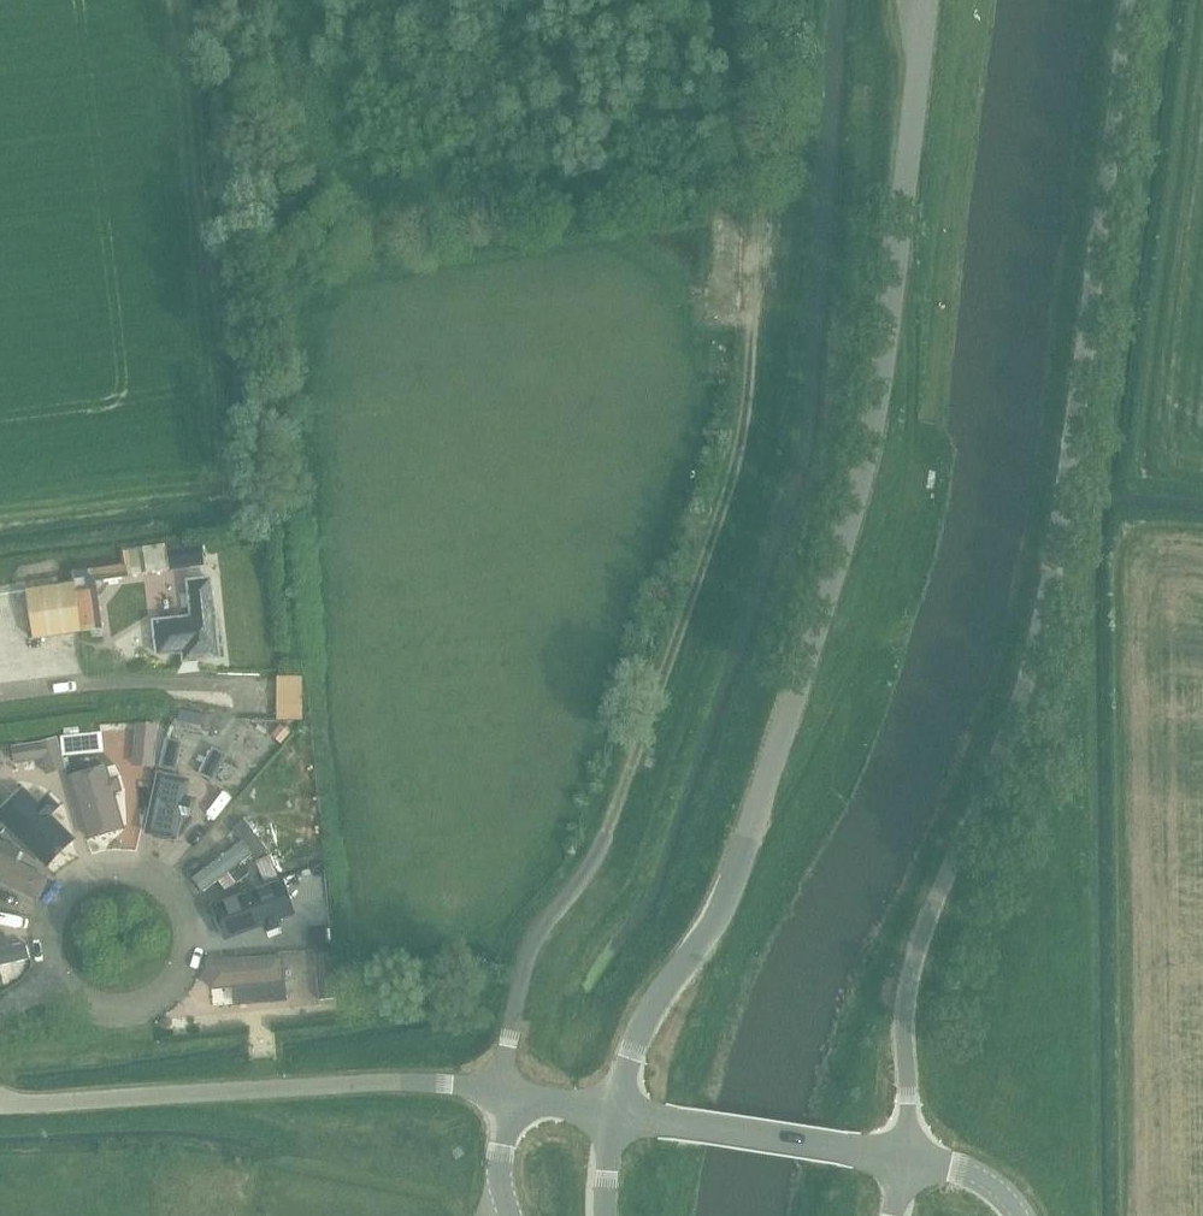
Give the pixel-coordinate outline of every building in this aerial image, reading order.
[(718,313),(717,327),(736,328),(737,313),(718,313)] [(165,543),(123,550),(125,564),(127,576),(169,569),(166,549),(165,543)] [(201,543),(166,549),(169,569),(204,563),(201,543)] [(127,576),(125,564),(74,572),(83,632),(101,629),(95,581),(127,576)] [(217,649),(209,579),(186,582),(190,618),(152,621),(156,655),(195,651),(196,659),(205,655),(205,651),(217,649)] [(16,595),(15,582),(0,583),(0,596),(16,595)] [(27,590),(33,639),(80,632),(74,583),(27,590)] [(280,727),(272,736),(281,742),(288,733),(280,727)] [(101,732),(62,736),(64,756),(103,752),(101,732)] [(134,734),(131,758),(154,760),(156,736),(134,734)] [(57,737),(12,746),(15,764),(43,759),(47,775),(65,768),(57,737)] [(181,743),(165,740),(159,769),(175,772),(181,743)] [(213,752),(201,773),(213,780),(226,759),(213,752)] [(107,767),(69,775),(88,841),(126,829),(115,794),(120,792),(116,777),(111,777),(107,767)] [(181,792),(167,787),(147,844),(175,853),(191,806),(177,802),(181,792)] [(22,790),(0,812),(0,820),(46,865),(72,839),(22,790)] [(244,821),(233,829),(255,859),(266,851),(244,821)] [(0,840),(0,883),(37,900),(48,877),(17,862),(22,850),(10,845),(0,840)] [(238,848),(192,882),(200,893),(246,859),(238,848)] [(300,858),(306,897),(329,894),(324,855),(300,858)] [(269,856),(257,861),(264,882),(277,878),(269,856)] [(280,888),(212,912),(223,943),(291,918),(280,888)] [(12,907),(11,919),(38,923),(40,911),(12,907)] [(325,926),(310,927),(311,947),(326,946),(325,926)] [(28,959),(23,943),(0,949),(0,965),(28,959)] [(330,952),(315,954),(319,999),(334,997),(330,952)] [(285,998),(281,957),(208,963),(211,988),(253,984),(254,1002),(285,998)]
